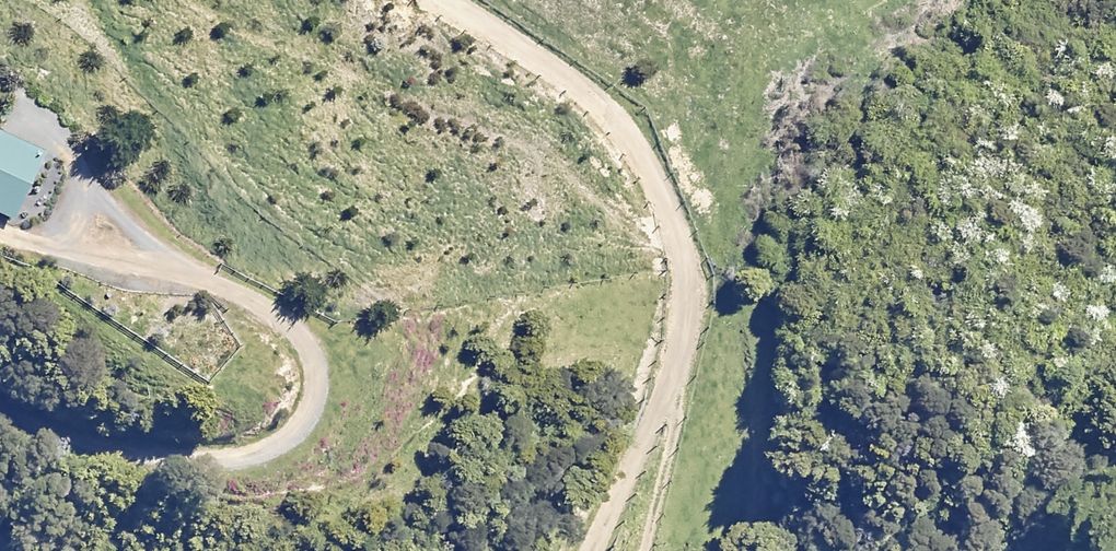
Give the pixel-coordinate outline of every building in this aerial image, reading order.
[(0,134),(0,217),(14,224),(48,156),(0,134)]
